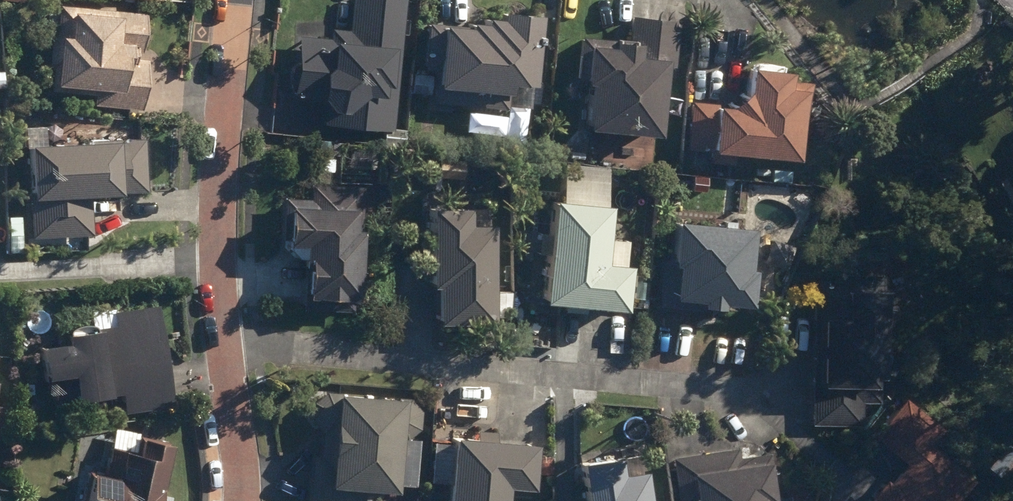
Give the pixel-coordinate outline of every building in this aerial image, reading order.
[(316,97),(316,103),(321,103),(320,122),(382,126),(380,142),(401,144),(402,127),(392,127),(401,0),(347,0),(346,26),(327,25),(327,34),(293,32),(288,95),(316,97)] [(91,105),(142,110),(146,61),(137,60),(138,50),(143,51),(146,15),(58,6),(56,39),(51,38),(48,67),(51,68),(49,96),(91,100),(91,105)] [(437,20),(436,22),(426,21),(421,67),(431,68),(429,82),(432,82),(430,98),(502,107),(503,103),(529,106),(531,80),(525,80),(533,11),(494,7),(493,15),(478,13),(478,20),(464,18),(463,23),(437,20)] [(581,79),(577,124),(650,132),(651,132),(658,58),(671,60),(671,56),(674,19),(675,18),(628,14),(625,39),(577,35),(573,79),(574,79),(581,79)] [(688,100),(684,146),(707,148),(706,160),(708,160),(731,162),(732,151),(801,156),(807,79),(781,77),(782,66),(777,66),(777,62),(752,60),(751,64),(741,64),(739,89),(721,87),(719,102),(688,100)] [(408,91),(427,92),(429,73),(410,71),(408,91)] [(145,192),(142,141),(44,147),(26,148),(29,195),(31,238),(90,235),(88,198),(146,194),(145,192)] [(569,159),(587,161),(589,145),(571,144),(569,159)] [(433,176),(457,177),(458,158),(434,158),(433,176)] [(325,177),(326,165),(314,164),(314,177),(325,177)] [(690,189),(704,190),(705,176),(691,175),(690,189)] [(302,306),(348,308),(351,229),(358,229),(360,184),(309,182),(308,197),(285,196),(285,200),(279,200),(277,239),(295,240),(294,262),(298,263),(297,292),(302,292),(302,306)] [(601,202),(544,196),(535,298),(616,306),(622,240),(597,237),(601,202)] [(462,204),(424,204),(423,282),(429,282),(429,319),(485,319),(485,222),(485,220),(462,220),(462,204)] [(669,217),(666,257),(660,257),(656,306),(700,310),(701,303),(715,305),(716,301),(745,303),(749,265),(742,264),(746,224),(669,217)] [(8,235),(9,252),(22,251),(21,234),(8,235)] [(763,264),(786,269),(790,246),(767,242),(763,264)] [(875,400),(876,362),(886,362),(886,286),(878,286),(878,272),(839,272),(839,278),(810,278),(809,422),(857,422),(858,399),(875,400)] [(643,298),(645,275),(632,273),(630,297),(643,298)] [(508,315),(508,290),(493,289),(493,315),(508,315)] [(61,338),(62,346),(34,350),(40,386),(50,385),(53,405),(79,400),(79,403),(121,396),(124,414),(171,407),(155,305),(110,313),(113,326),(96,329),(97,332),(61,338)] [(393,437),(393,434),(406,434),(416,427),(417,410),(408,401),(395,400),(395,394),(323,390),(307,398),(306,419),(317,429),(315,453),(308,452),(308,454),(305,500),(360,500),(361,486),(386,487),(389,488),(389,484),(411,485),(411,482),(414,438),(393,437)] [(970,477),(938,450),(949,437),(939,429),(941,428),(903,396),(871,434),(905,461),(887,482),(881,477),(860,500),(951,500),(970,477)] [(440,500),(498,500),(499,485),(524,487),(528,441),(445,435),(440,500)] [(87,474),(81,500),(171,500),(173,494),(163,492),(174,444),(138,436),(134,453),(109,447),(103,477),(87,474)] [(761,495),(773,494),(767,449),(735,454),(734,446),(669,455),(675,500),(762,500),(761,495)] [(638,469),(616,472),(613,454),(574,459),(580,500),(643,500),(638,469)]
